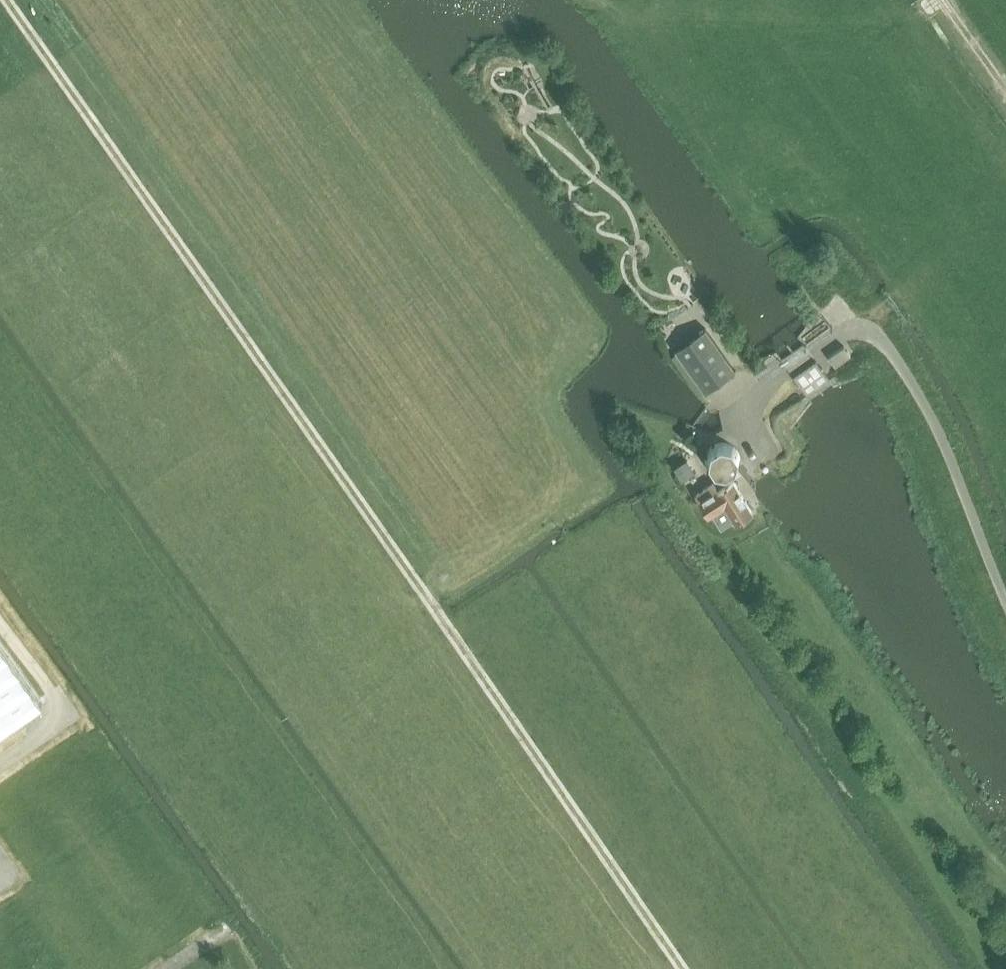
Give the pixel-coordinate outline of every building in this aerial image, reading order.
[(705,328),(676,349),(706,391),(736,370),(705,328)] [(828,357),(835,367),(851,356),(844,346),(828,357)] [(706,455),(706,458),(705,461),(706,464),(707,467),(708,470),(710,472),(712,474),(715,476),(718,477),(721,478),(724,478),(727,478),(729,477),(732,476),(734,475),(737,473),(738,471),(740,469),(741,466),(742,463),(742,460),(742,457),(742,455),(741,452),(739,449),(737,447),(735,445),(732,443),(730,442),(727,441),(724,441),(721,441),(718,442),(716,443),(713,444),(711,446),(709,448),(708,450),(707,452),(706,455)] [(736,522),(752,512),(734,482),(717,492),(712,483),(696,493),(708,513),(724,503),(736,522)] [(45,706),(0,642),(0,737),(45,706)]
